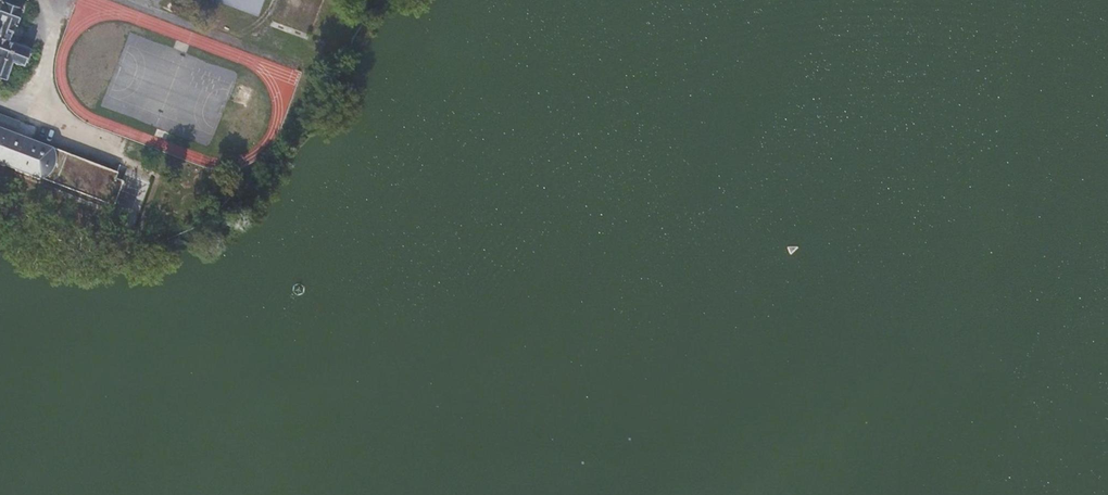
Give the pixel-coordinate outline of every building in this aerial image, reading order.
[(1,79),(2,78),(6,80),(12,62),(14,62),(15,65),(21,64),(21,65),(24,64),(24,62),(25,62),(27,62),(30,52),(29,52),(28,50),(29,50),(28,46),(27,46),(24,43),(20,43),(9,39),(14,24),(16,25),(22,8),(2,0),(0,0),(0,79),(1,79)] [(255,12),(259,0),(224,0),(255,12)] [(0,127),(0,162),(113,205),(123,180),(115,177),(118,172),(0,127)]
